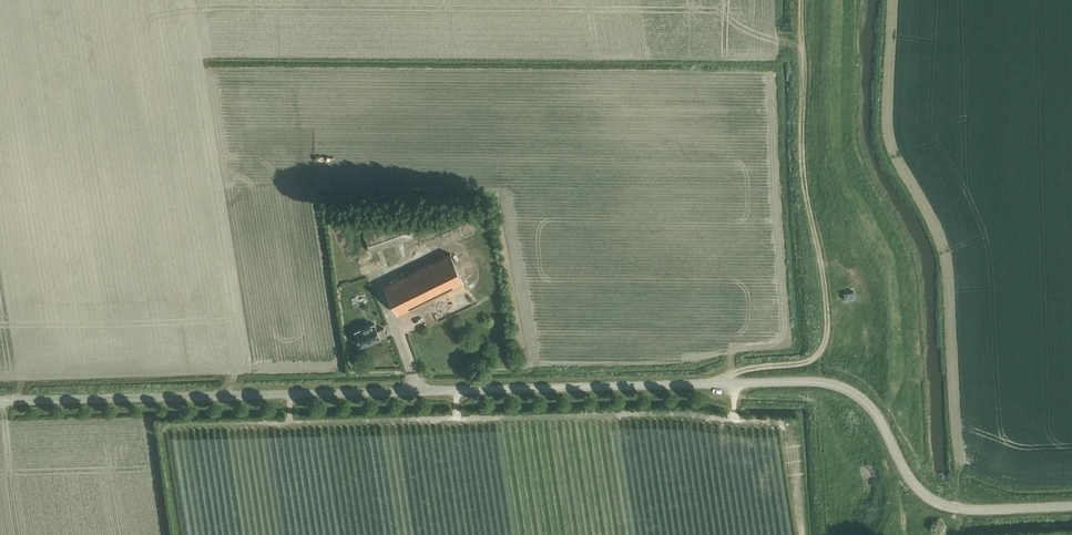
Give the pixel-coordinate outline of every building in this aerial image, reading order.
[(363,236),(369,252),(412,235),(407,220),(363,236)] [(384,285),(398,313),(463,280),(449,253),(384,285)] [(461,264),(464,271),(480,263),(477,256),(461,264)] [(854,275),(844,277),(848,294),(858,292),(854,275)] [(361,277),(348,281),(351,288),(364,284),(361,277)] [(362,309),(371,306),(366,295),(358,299),(362,309)] [(455,307),(443,313),(445,318),(474,303),(470,295),(453,303),(455,307)] [(384,328),(377,330),(374,323),(355,331),(362,346),(380,338),(381,340),(388,337),(384,328)]
